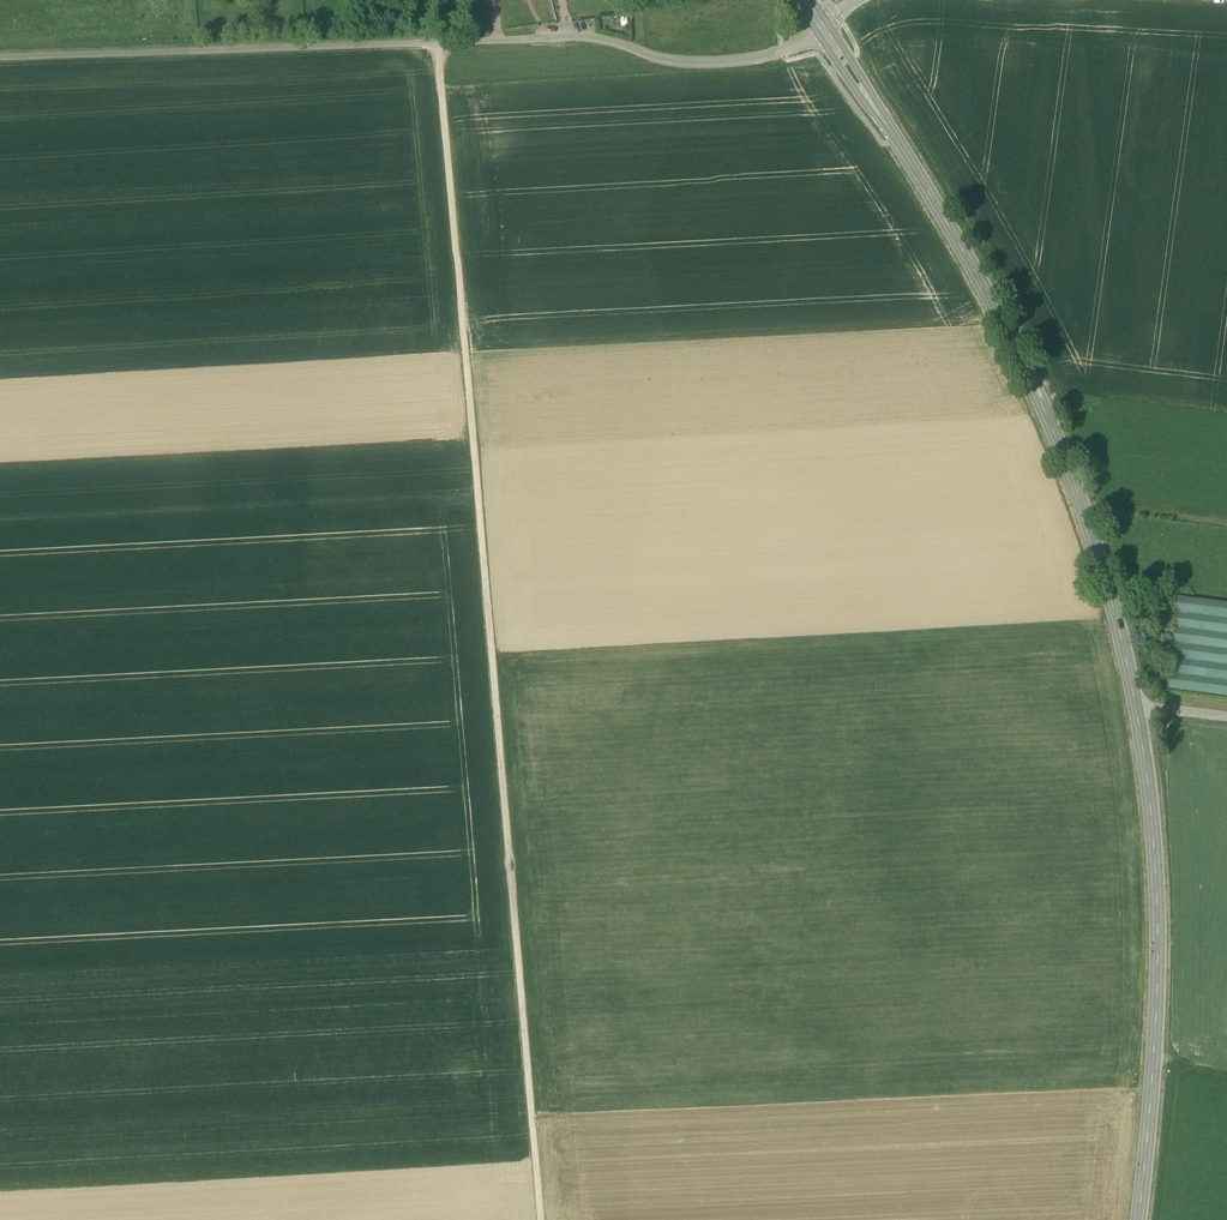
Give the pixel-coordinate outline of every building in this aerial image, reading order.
[(1177,597),(1165,688),(1226,696),(1226,603),(1177,597)]
